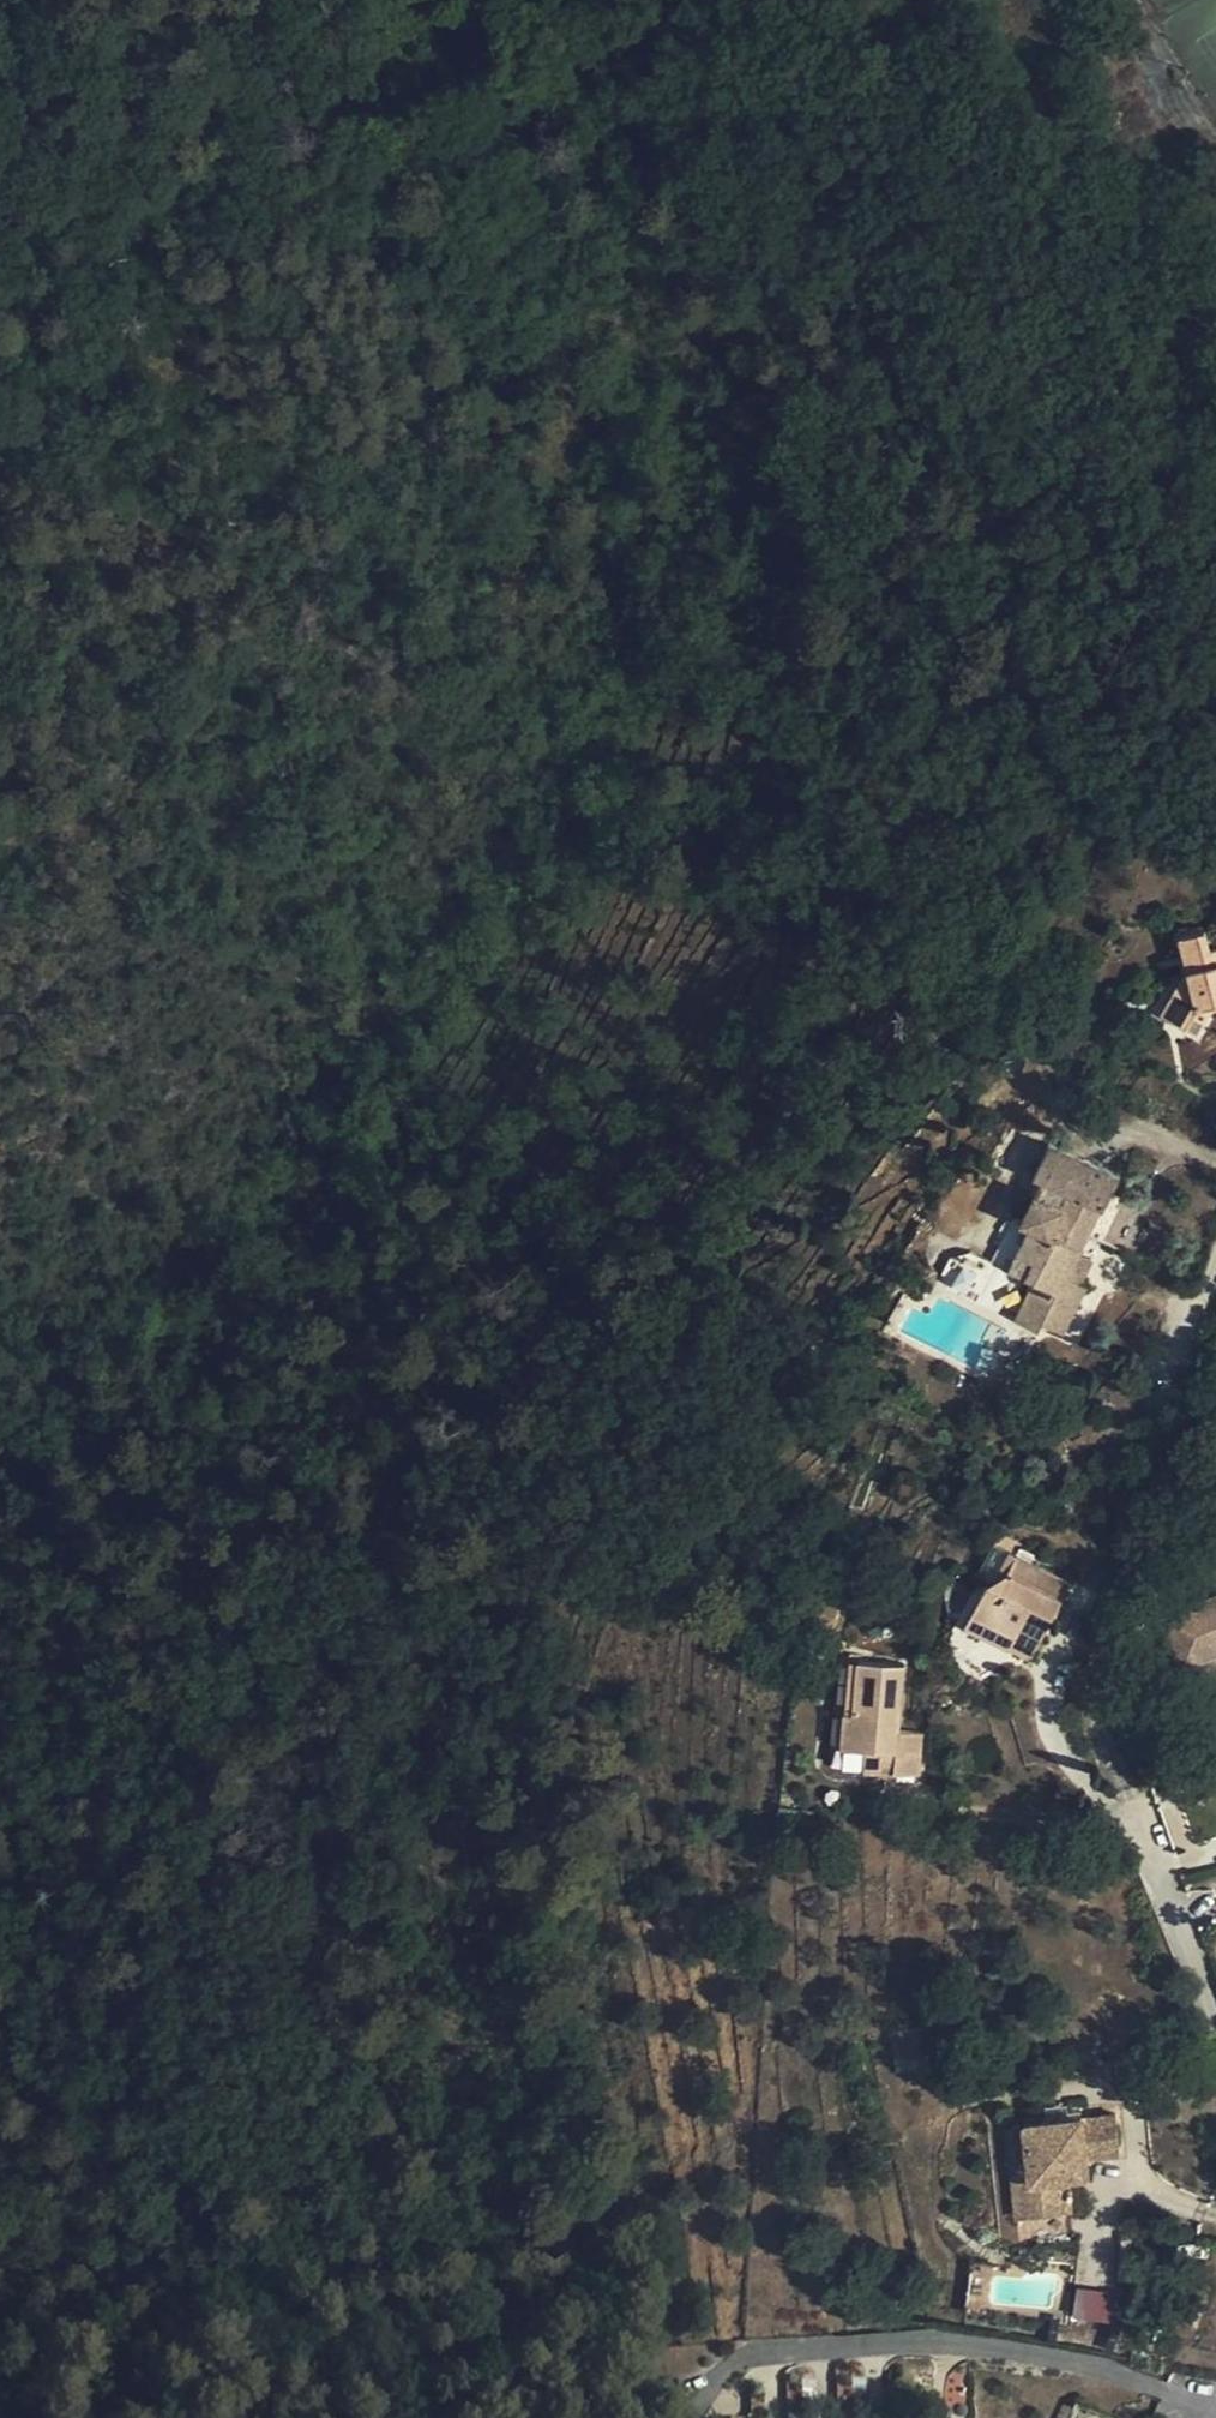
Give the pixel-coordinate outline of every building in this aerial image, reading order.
[(1171,1018),(1198,1033),(1212,1009),(1215,1003),(1215,946),(1211,948),(1205,930),(1180,937),(1187,966),(1192,983),(1171,1018)] [(1192,983),(1187,966),(1161,1012),(1171,1018),(1192,983)] [(1066,1275),(1079,1250),(1100,1208),(1103,1208),(1120,1176),(1050,1141),(1033,1174),(1049,1183),(1043,1196),(1036,1193),(1023,1219),(1017,1216),(995,1260),(1035,1281),(1017,1318),(1039,1331),(1043,1322),(1063,1332),(1086,1284),(1066,1275)] [(1098,1259),(1079,1250),(1066,1275),(1086,1284),(1098,1259)] [(989,1580),(972,1612),(1016,1634),(1012,1642),(1033,1653),(1070,1581),(1017,1552),(1021,1543),(999,1531),(977,1574),(989,1580)] [(1215,1595),(1164,1617),(1163,1619),(1182,1666),(1183,1666),(1184,1666),(1215,1653),(1215,1595)] [(1008,1649),(1009,1647),(1012,1642),(1016,1634),(972,1612),(965,1626),(1008,1649)] [(1030,1659),(1033,1653),(1012,1642),(1009,1647),(1030,1659)] [(899,1731),(905,1665),(859,1661),(854,1713),(845,1712),(842,1746),(898,1751),(896,1773),(919,1775),(924,1733),(899,1731)] [(930,2025),(901,2030),(905,2057),(935,2052),(930,2025)] [(1117,2113),(1025,2123),(1030,2154),(1027,2155),(1024,2157),(1022,2159),(1020,2161),(1019,2164),(1019,2168),(1020,2172),(1022,2176),(1024,2177),(1027,2179),(1029,2180),(1032,2180),(1035,2215),(1072,2211),(1068,2177),(1088,2174),(1087,2158),(1121,2154),(1117,2113)] [(1015,2217),(1035,2215),(1032,2180),(1029,2180),(1027,2179),(1024,2177),(1022,2176),(1020,2172),(1019,2168),(1019,2164),(1020,2161),(1022,2159),(1024,2157),(1027,2155),(1030,2154),(1025,2123),(1005,2125),(1015,2217)] [(1119,2318),(1124,2289),(1086,2284),(1082,2313),(1119,2318)]
